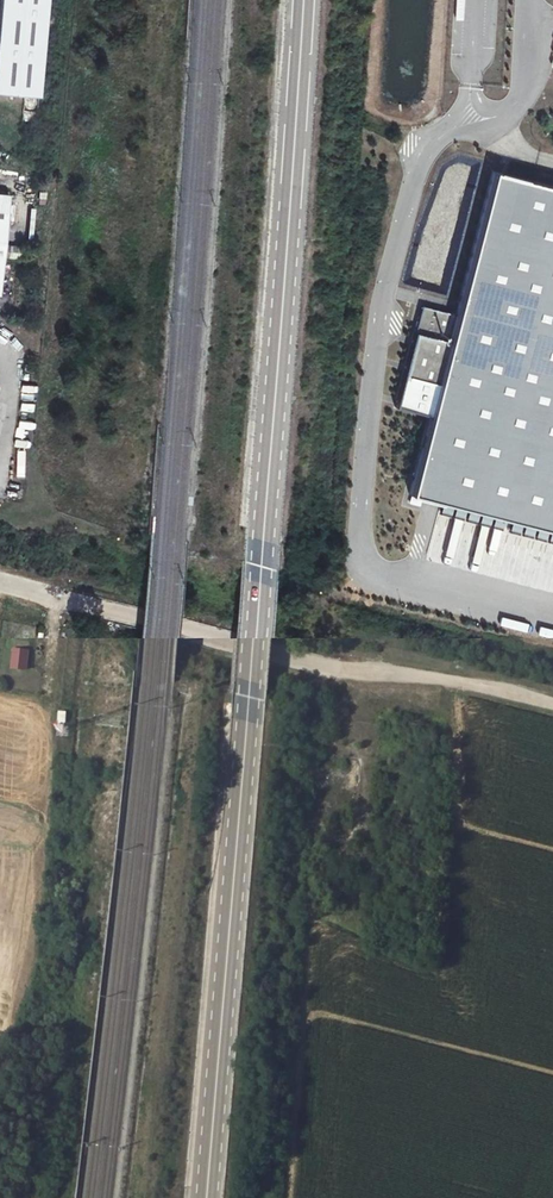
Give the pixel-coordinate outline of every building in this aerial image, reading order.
[(48,0),(4,0),(0,38),(0,97),(38,100),(48,0)] [(408,493),(552,531),(552,186),(491,170),(454,314),(420,305),(394,405),(428,414),(408,493)] [(7,668),(25,670),(27,649),(9,647),(7,668)]
